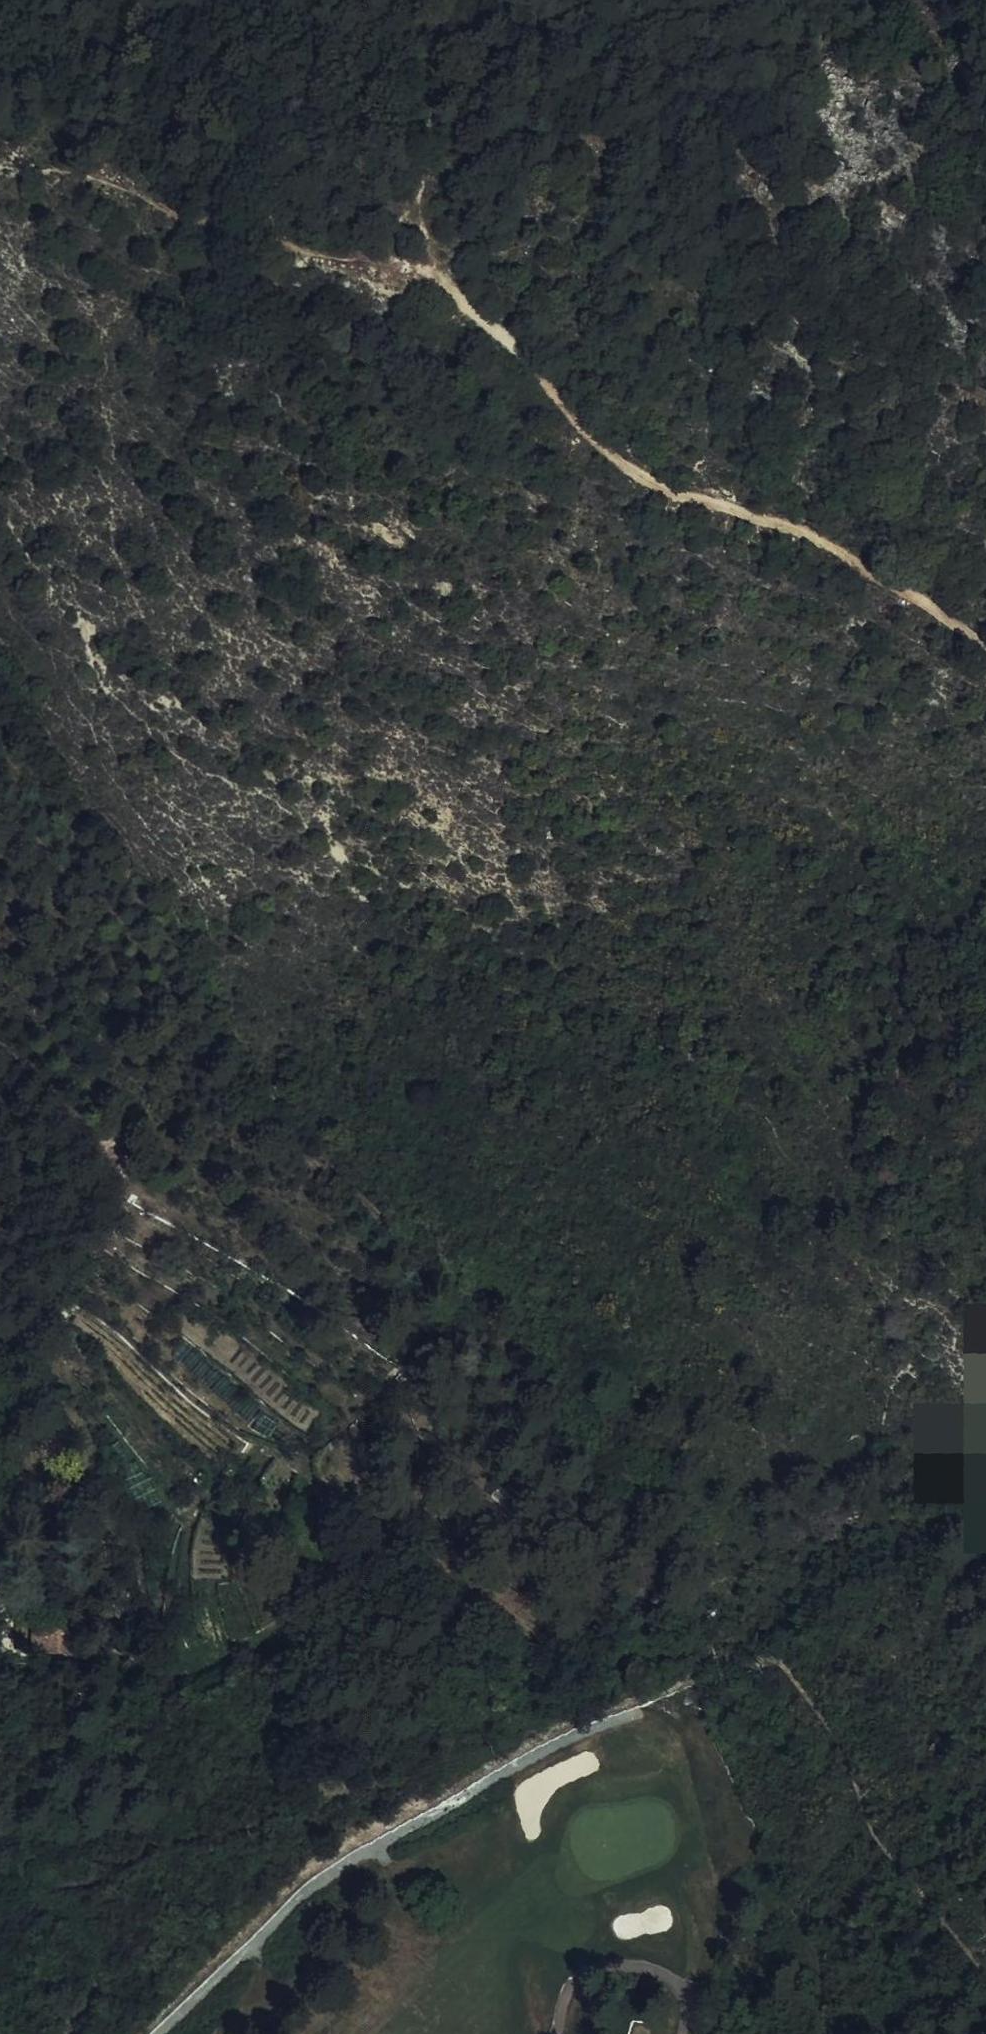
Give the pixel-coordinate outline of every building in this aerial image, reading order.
[(27,1637),(29,1674),(76,1674),(73,1637),(27,1637)]
